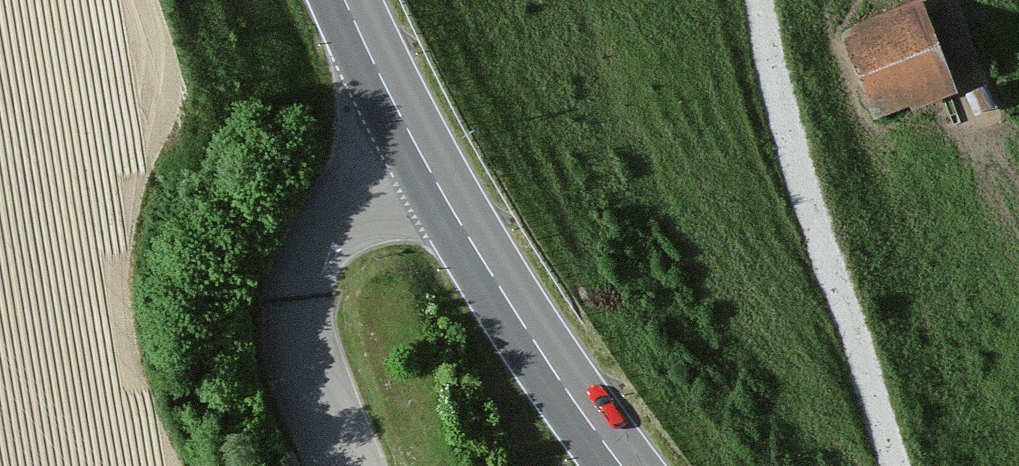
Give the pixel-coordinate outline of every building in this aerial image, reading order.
[(849,30),(837,49),(866,128),(944,98),(909,8),(849,30)]
